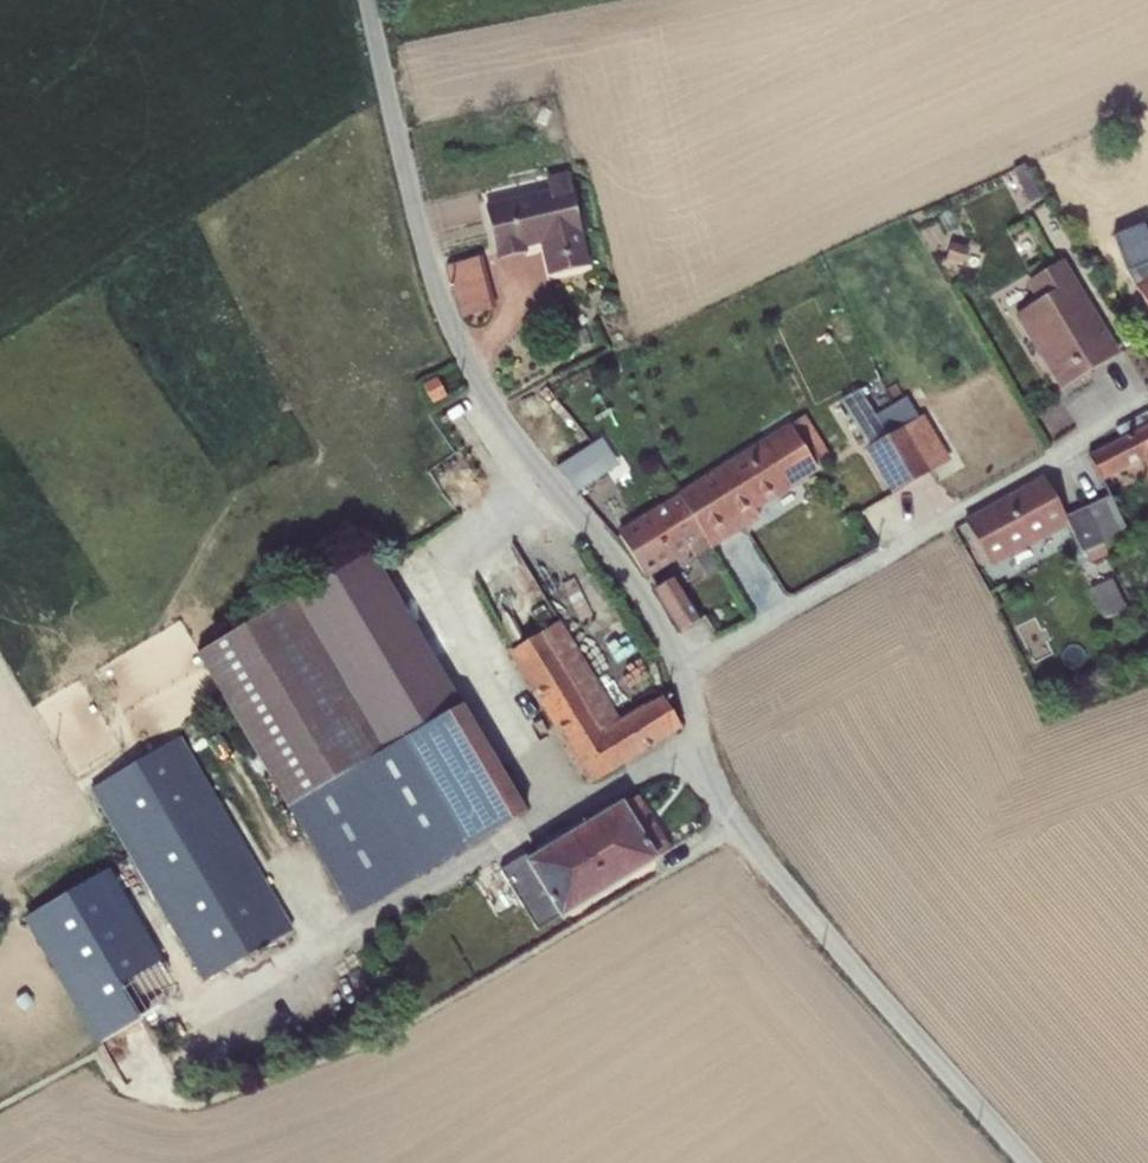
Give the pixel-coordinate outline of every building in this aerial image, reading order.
[(1025,167),(1012,172),(1029,204),(1041,198),(1025,167)] [(550,193),(485,209),(496,254),(499,254),(500,259),(527,252),(526,248),(539,246),(547,276),(589,267),(566,174),(546,178),(550,193)] [(952,239),(944,261),(962,267),(969,245),(952,239)] [(482,255),(446,265),(461,318),(495,308),(482,255)] [(1036,302),(1017,314),(1061,388),(1116,355),(1060,262),(1025,284),(1036,302)] [(1135,287),(1147,309),(1147,279),(1135,287)] [(436,377),(422,385),(433,404),(447,396),(436,377)] [(858,391),(840,402),(868,446),(886,436),(858,391)] [(876,415),(889,436),(903,428),(919,418),(906,397),(876,415)] [(1087,457),(1102,483),(1144,460),(1147,467),(1147,414),(1147,412),(1115,429),(1120,439),(1087,457)] [(804,415),(789,425),(814,466),(830,455),(804,415)] [(919,418),(903,428),(929,473),(945,463),(919,418)] [(788,425),(677,498),(709,548),(736,531),(730,522),(815,468),(814,466),(789,425),(788,425)] [(929,473),(903,428),(889,436),(868,449),(893,494),(929,473)] [(602,437),(555,468),(576,493),(620,465),(602,437)] [(1107,554),(1085,508),(1065,518),(1043,479),(964,522),(989,569),(1067,525),(1080,554),(1085,553),(1090,564),(1108,556),(1107,554)] [(1110,496),(1085,508),(1107,554),(1131,543),(1110,496)] [(709,548),(677,498),(618,535),(643,575),(687,547),(694,557),(709,548)] [(709,548),(694,557),(707,578),(722,569),(709,548)] [(351,771),(461,706),(371,553),(198,656),(256,751),(287,808),(351,771)] [(671,579),(654,589),(680,632),(698,620),(671,579)] [(1112,580),(1088,590),(1102,620),(1125,609),(1112,580)] [(560,622),(508,653),(586,783),(680,727),(661,697),(619,720),(560,622)] [(351,771),(287,808),(351,915),(525,813),(461,706),(351,771)] [(180,740),(90,791),(202,983),(291,928),(180,740)] [(524,857),(500,871),(536,930),(558,918),(560,921),(569,915),(657,861),(655,859),(670,849),(643,806),(627,817),(623,810),(531,868),(524,857)] [(108,871),(23,920),(97,1044),(180,994),(108,871)]
